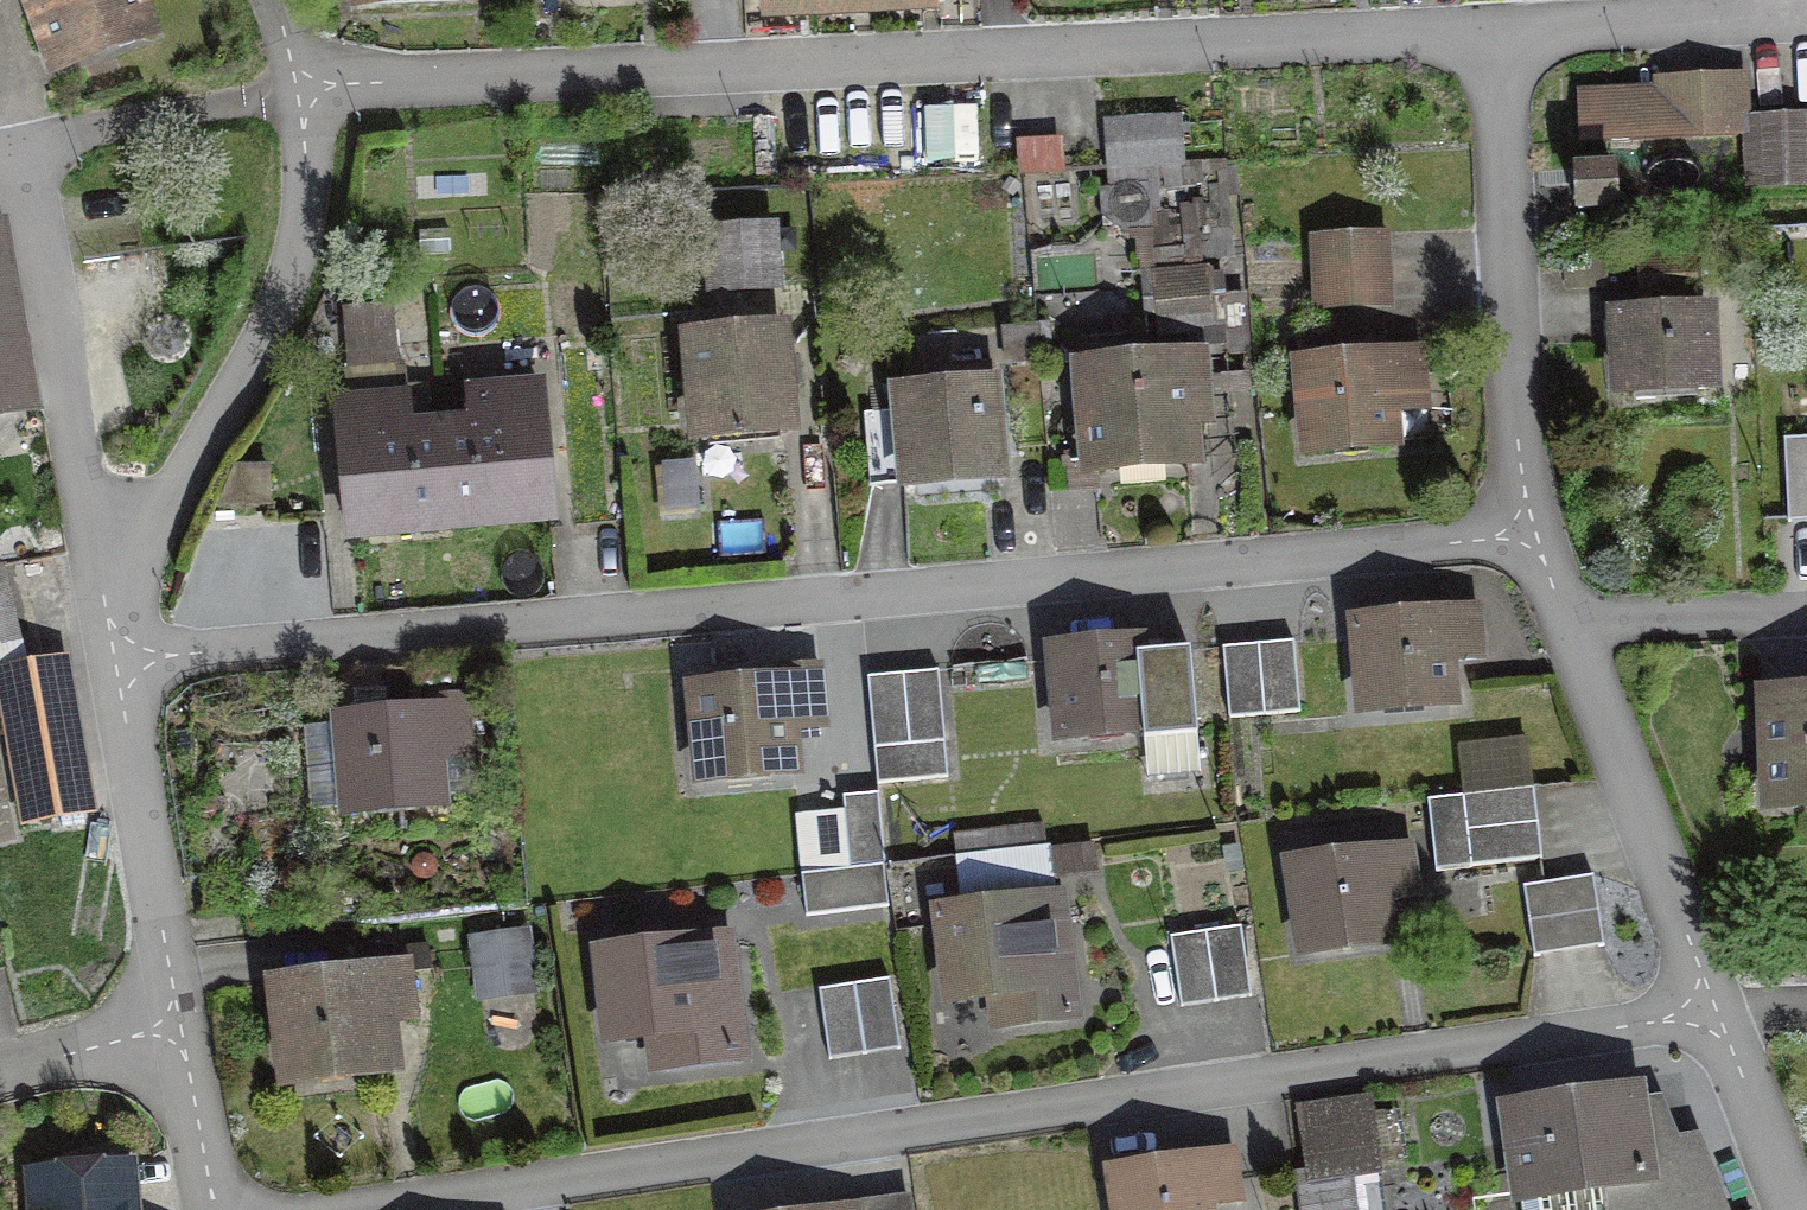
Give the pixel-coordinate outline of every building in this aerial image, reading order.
[(46,66),(147,31),(136,0),(23,0),(46,66)] [(1746,90),(1577,93),(1578,142),(1747,138),(1747,116),(1746,90)] [(1747,116),(1747,138),(1747,186),(1806,186),(1806,116),(1747,116)] [(1181,124),(1102,124),(1102,167),(1182,167),(1181,124)] [(1062,140),(1019,141),(1020,170),(1062,170),(1062,140)] [(1613,181),(1574,179),(1572,218),(1612,220),(1613,181)] [(766,226),(703,226),(703,288),(765,288),(766,226)] [(19,405),(3,311),(13,310),(1,233),(0,234),(0,408),(19,405)] [(1383,239),(1313,240),(1314,309),(1384,308),(1383,239)] [(1206,274),(1163,275),(1163,314),(1206,314),(1206,274)] [(1706,320),(1613,321),(1614,392),(1707,392),(1706,320)] [(778,334),(689,340),(695,433),(784,427),(778,334)] [(1417,343),(1294,352),(1301,446),(1424,437),(1417,343)] [(1200,362),(1082,369),(1088,465),(1186,460),(1184,421),(1203,420),(1200,362)] [(906,413),(864,416),(868,485),(997,478),(993,384),(905,389),(906,413)] [(480,429),(444,432),(452,521),(550,513),(539,387),(477,393),(480,429)] [(402,399),(339,404),(349,530),(452,521),(444,432),(405,435),(402,399)] [(1784,438),(1788,521),(1806,520),(1806,437),(1784,438)] [(18,655),(0,583),(0,660),(18,655)] [(1471,614),(1355,626),(1364,709),(1449,700),(1444,661),(1476,657),(1471,614)] [(1293,647),(1224,654),(1232,720),(1300,712),(1293,647)] [(1141,648),(1052,654),(1057,733),(1139,728),(1140,743),(1189,740),(1184,662),(1142,665),(1141,648)] [(824,664),(787,666),(788,692),(695,697),(699,774),(794,769),(792,731),(828,729),(824,664)] [(61,674),(3,684),(24,819),(83,810),(61,674)] [(937,675),(868,680),(875,781),(944,776),(937,675)] [(430,720),(335,732),(345,810),(434,798),(427,746),(469,740),(463,697),(428,702),(430,720)] [(1769,702),(1768,802),(1806,802),(1806,702),(1769,702)] [(1473,746),(1477,797),(1526,793),(1522,742),(1473,746)] [(1477,797),(1431,799),(1435,871),(1531,865),(1526,793),(1477,797)] [(843,801),(848,873),(881,871),(876,799),(843,801)] [(1037,842),(962,853),(967,889),(1043,877),(1037,842)] [(1410,852),(1289,865),(1298,951),(1387,941),(1383,901),(1415,898),(1410,852)] [(848,873),(800,877),(804,917),(882,910),(881,871),(848,873)] [(1590,879),(1522,884),(1528,953),(1596,948),(1590,879)] [(1064,904),(941,915),(948,994),(998,990),(1001,1024),(1074,1017),(1064,904)] [(1241,933),(1169,942),(1177,1007),(1249,998),(1241,933)] [(527,941),(472,947),(478,994),(533,988),(527,941)] [(724,946),(598,964),(610,1046),(660,1039),(664,1067),(740,1056),(724,946)] [(403,972),(274,987),(285,1080),(385,1068),(380,1030),(410,1027),(403,972)] [(891,985),(816,997),(826,1059),(901,1046),(891,985)] [(1507,1115),(1519,1209),(1700,1209),(1692,1145),(1645,1151),(1638,1098),(1507,1115)] [(1301,1122),(1308,1174),(1294,1176),(1298,1209),(1348,1209),(1344,1181),(1372,1177),(1364,1114),(1301,1122)] [(1115,1183),(1119,1209),(1204,1209),(1237,1204),(1230,1165),(1115,1183)]
